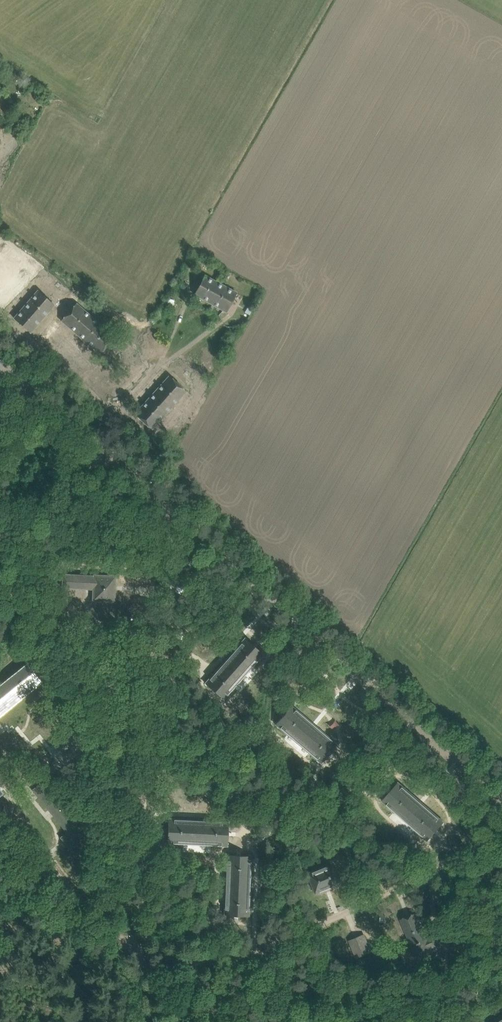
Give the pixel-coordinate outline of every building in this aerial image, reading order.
[(205,275),(194,294),(210,303),(221,284),(205,275)] [(221,284),(210,303),(226,312),(237,293),(221,284)] [(37,291),(25,305),(42,319),(53,306),(37,291)] [(61,320),(80,337),(95,320),(75,303),(61,320)] [(42,319),(25,305),(14,318),(31,332),(42,319)] [(95,320),(80,337),(100,353),(114,337),(95,320)] [(169,376),(152,394),(169,410),(186,391),(169,376)] [(169,410),(152,394),(135,413),(152,429),(169,410)] [(176,570),(191,570),(191,556),(176,555),(176,570)] [(63,574),(62,587),(93,589),(93,600),(114,601),(116,576),(94,575),(94,576),(63,574)] [(245,638),(205,683),(224,699),(263,654),(245,638)] [(0,687),(0,714),(39,682),(26,665),(0,687)] [(291,705),(285,713),(275,723),(321,762),(337,744),(291,705)] [(383,800),(420,833),(428,840),(444,822),(399,782),(383,800)] [(61,837),(70,848),(85,836),(76,825),(42,783),(33,790),(67,832),(61,837)] [(167,843),(177,843),(227,845),(228,821),(168,818),(167,843)] [(227,854),(225,904),(224,914),(249,916),(252,855),(227,854)] [(307,873),(311,884),(315,893),(339,883),(331,863),(307,873)] [(401,919),(405,928),(416,955),(431,949),(430,948),(440,944),(436,935),(426,938),(416,913),(401,919)] [(350,940),(354,950),(357,957),(371,951),(364,935),(350,940)]
